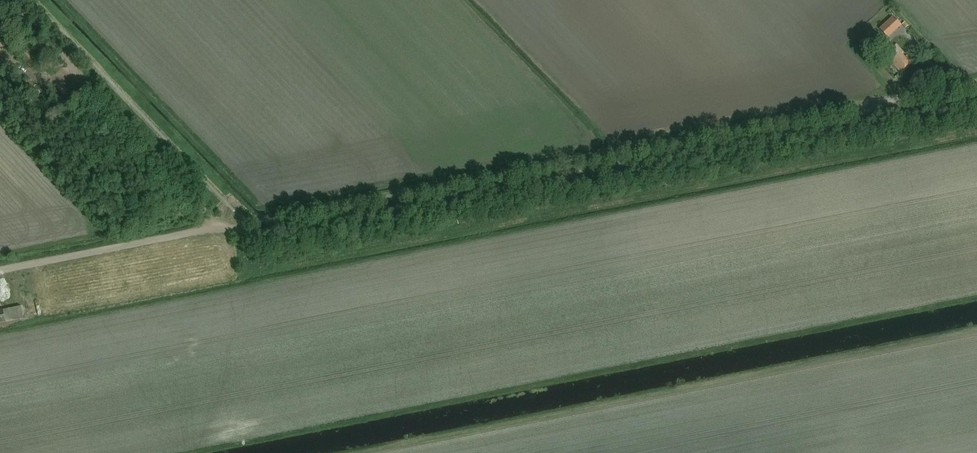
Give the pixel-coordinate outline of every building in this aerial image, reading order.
[(901,26),(893,16),(879,29),(888,38),(901,26)] [(901,73),(913,62),(896,45),(888,53),(890,55),(887,58),(901,73)] [(3,311),(0,311),(0,323),(23,319),(20,307),(3,311)]
